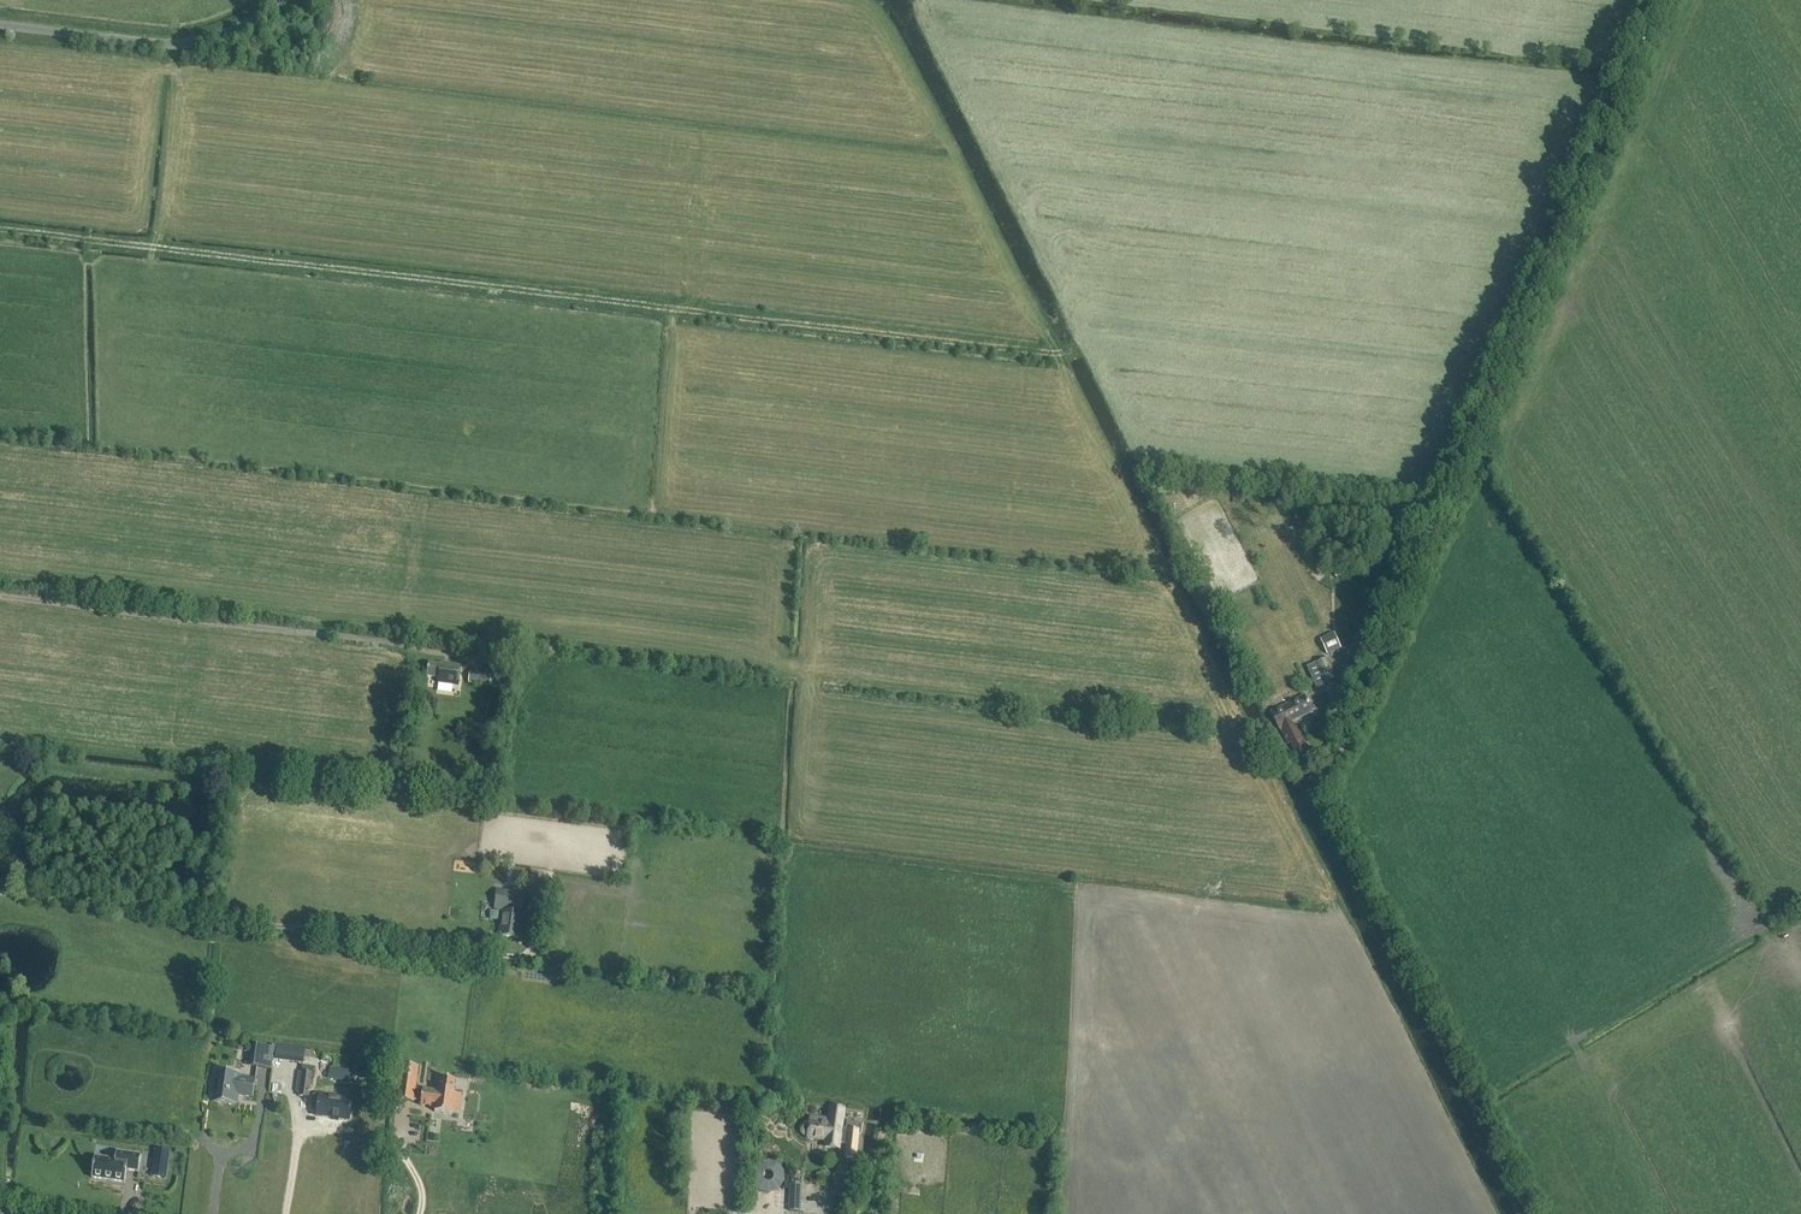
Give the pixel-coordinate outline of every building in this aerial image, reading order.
[(1349,567),(1341,560),(1329,572),(1337,579),(1349,567)] [(1336,638),(1323,645),(1328,655),(1342,649),(1336,638)] [(1325,684),(1337,678),(1328,659),(1316,664),(1325,684)] [(458,687),(461,666),(440,663),(440,665),(427,663),(426,677),(438,679),(437,685),(458,687)] [(489,686),(491,675),(469,672),(467,683),(489,686)] [(1310,713),(1313,711),(1304,694),(1270,712),(1279,729),(1281,729),(1288,743),(1291,742),(1296,753),(1305,749),(1303,745),(1306,744),(1296,725),(1294,727),(1291,722),(1297,719),(1297,718),(1309,712),(1310,713)] [(539,914),(544,873),(531,872),(526,912),(539,914)] [(519,938),(524,896),(497,892),(495,909),(504,910),(503,920),(500,920),(499,930),(502,931),(501,936),(519,938)] [(274,1049),(253,1046),(252,1053),(259,1054),(257,1068),(271,1071),(274,1049)] [(306,1057),(307,1052),(285,1048),(283,1059),(307,1062),(308,1057),(306,1057)] [(348,1071),(341,1070),(342,1062),(334,1060),(333,1069),(329,1068),(329,1071),(332,1072),(331,1079),(347,1081),(348,1071)] [(353,1064),(351,1073),(360,1074),(361,1065),(353,1064)] [(402,1066),(397,1100),(413,1102),(413,1101),(414,1090),(415,1084),(417,1068),(403,1066),(402,1066)] [(253,1099),(256,1077),(255,1077),(255,1081),(237,1079),(237,1075),(239,1076),(239,1075),(215,1071),(214,1072),(219,1073),(218,1081),(215,1080),(213,1094),(216,1094),(215,1102),(210,1101),(210,1102),(235,1106),(237,1095),(243,1096),(243,1094),(253,1096),(252,1099),(253,1099)] [(421,1102),(420,1106),(425,1107),(425,1104),(430,1105),(430,1107),(429,1108),(435,1108),(435,1112),(434,1113),(452,1115),(452,1114),(451,1114),(452,1113),(459,1114),(461,1095),(454,1094),(454,1093),(455,1092),(453,1092),(455,1081),(440,1079),(439,1090),(438,1090),(437,1091),(438,1091),(437,1092),(422,1090),(422,1091),(421,1102)] [(299,1097),(297,1108),(311,1110),(312,1108),(317,1109),(316,1116),(332,1119),(332,1120),(333,1120),(333,1119),(338,1120),(338,1121),(339,1119),(349,1121),(350,1112),(351,1109),(350,1109),(351,1100),(313,1095),(315,1086),(300,1084),(299,1093),(299,1097)] [(800,1131),(800,1132),(801,1132),(801,1133),(801,1134),(802,1135),(802,1136),(803,1136),(803,1137),(804,1137),(805,1138),(806,1138),(807,1138),(807,1139),(828,1142),(828,1147),(839,1148),(840,1141),(847,1142),(845,1158),(855,1159),(858,1134),(861,1135),(862,1124),(846,1123),(846,1130),(841,1130),(841,1129),(844,1109),(830,1108),(827,1125),(809,1122),(809,1124),(808,1124),(807,1124),(806,1124),(805,1124),(804,1125),(803,1125),(803,1126),(802,1126),(802,1127),(801,1128),(801,1129),(800,1130),(800,1131)] [(156,1151),(153,1178),(165,1179),(169,1153),(156,1151)] [(94,1158),(91,1178),(125,1183),(126,1170),(139,1172),(141,1156),(116,1152),(115,1161),(94,1158)] [(784,1170),(755,1162),(748,1186),(778,1194),(784,1170)] [(800,1212),(801,1185),(789,1185),(788,1212),(800,1212)]
